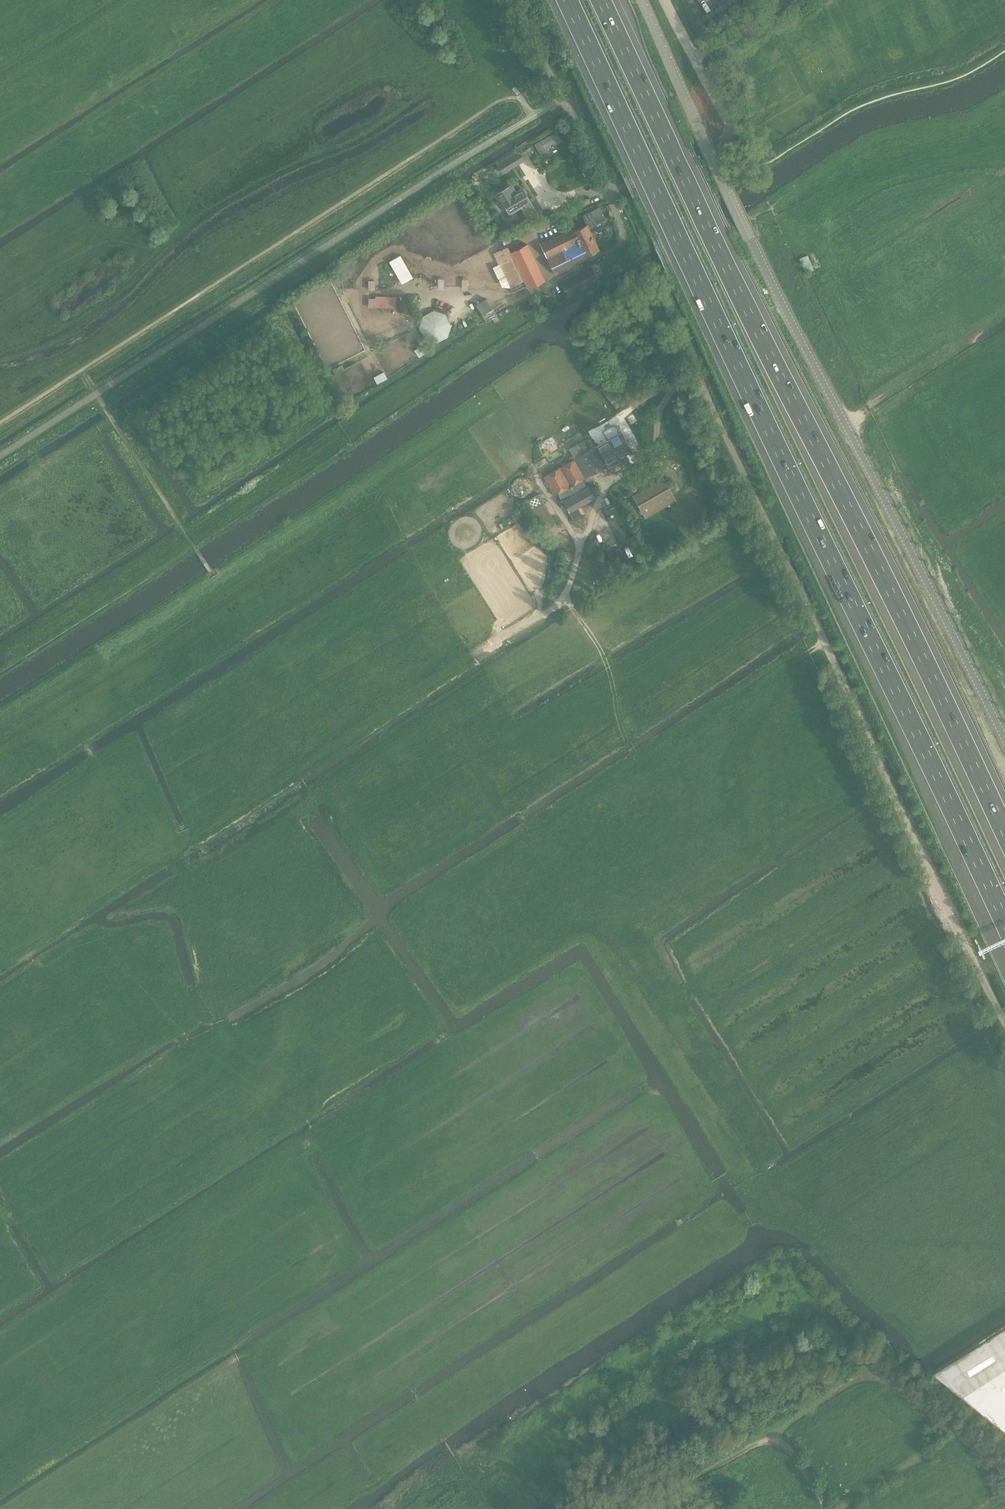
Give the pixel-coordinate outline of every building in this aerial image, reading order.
[(535,146),(543,160),(551,155),(547,148),(561,139),(556,131),(536,143),(537,145),(535,146)] [(524,161),(519,152),(504,161),(509,170),(524,161)] [(502,201),(509,214),(530,201),(522,188),(502,201)] [(600,207),(582,215),(589,228),(606,220),(600,207)] [(555,274),(587,259),(585,256),(598,250),(586,225),(573,232),(572,228),(540,244),(555,274)] [(511,252),(514,259),(527,285),(528,288),(544,280),(527,244),(511,252)] [(506,248),(494,254),(513,292),(527,285),(514,259),(512,260),(506,248)] [(402,283),(414,277),(402,254),(390,260),(402,283)] [(808,255),(800,259),(807,274),(815,270),(808,255)] [(599,281),(591,265),(560,281),(568,296),(599,281)] [(397,307),(397,296),(369,295),(369,306),(397,307)] [(476,305),(482,314),(482,315),(487,322),(497,316),(486,298),(476,305)] [(419,320),(432,344),(455,332),(443,307),(419,320)] [(588,338),(597,352),(604,347),(594,333),(588,338)] [(383,371),(374,376),(377,382),(387,377),(383,371)] [(616,408),(621,404),(605,384),(600,388),(616,408)] [(632,451),(627,442),(621,432),(589,451),(583,440),(569,448),(572,455),(566,459),(568,462),(543,477),(554,495),(558,493),(569,512),(595,498),(588,485),(586,486),(582,479),(610,464),(613,465),(617,463),(618,460),(618,459),(632,451)] [(663,477),(631,495),(645,519),(677,501),(663,477)] [(531,510),(544,500),(538,492),(525,501),(531,510)] [(540,525),(553,518),(544,503),(532,510),(540,525)] [(509,517),(504,521),(507,526),(513,522),(509,517)] [(562,555),(561,557),(562,558),(562,560),(563,561),(564,562),(565,562),(567,563),(568,563),(570,562),(571,561),(572,560),(573,558),(573,557),(572,555),(572,554),(570,552),(569,552),(568,551),(566,551),(565,552),(563,553),(562,554),(562,555)] [(933,1372),(963,1395),(1004,1367),(1004,1326),(933,1372)] [(963,1395),(1004,1428),(1004,1367),(963,1395)]
